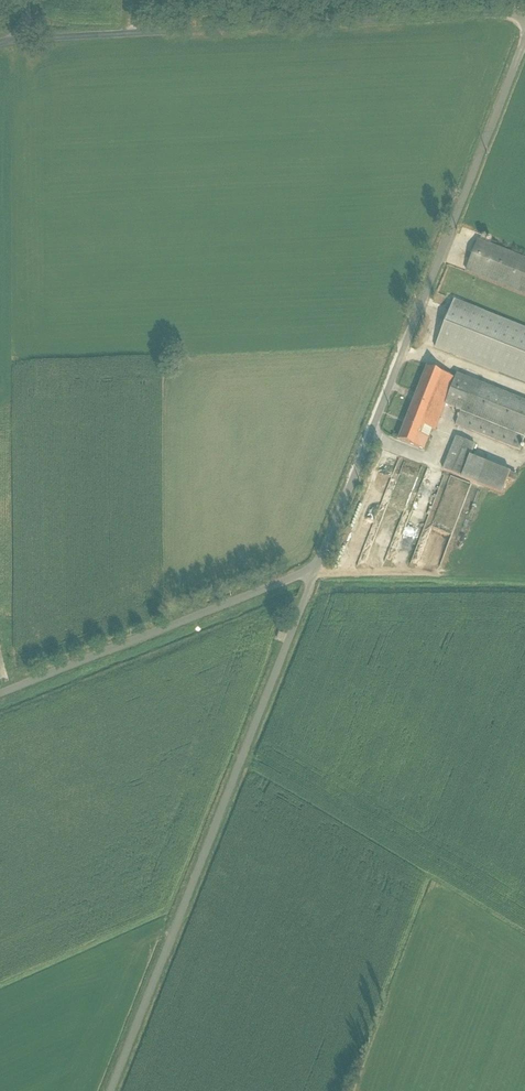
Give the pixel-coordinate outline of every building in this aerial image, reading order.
[(476,241),(465,269),(524,293),(524,260),(476,241)] [(454,300),(435,349),(524,384),(524,328),(454,300)] [(424,448),(432,428),(436,430),(446,407),(459,412),(453,426),(520,453),(524,440),(524,400),(456,372),(453,380),(429,370),(402,439),(424,448)] [(475,445),(455,437),(441,471),(502,495),(509,478),(516,481),(518,475),(471,457),(475,445)]
